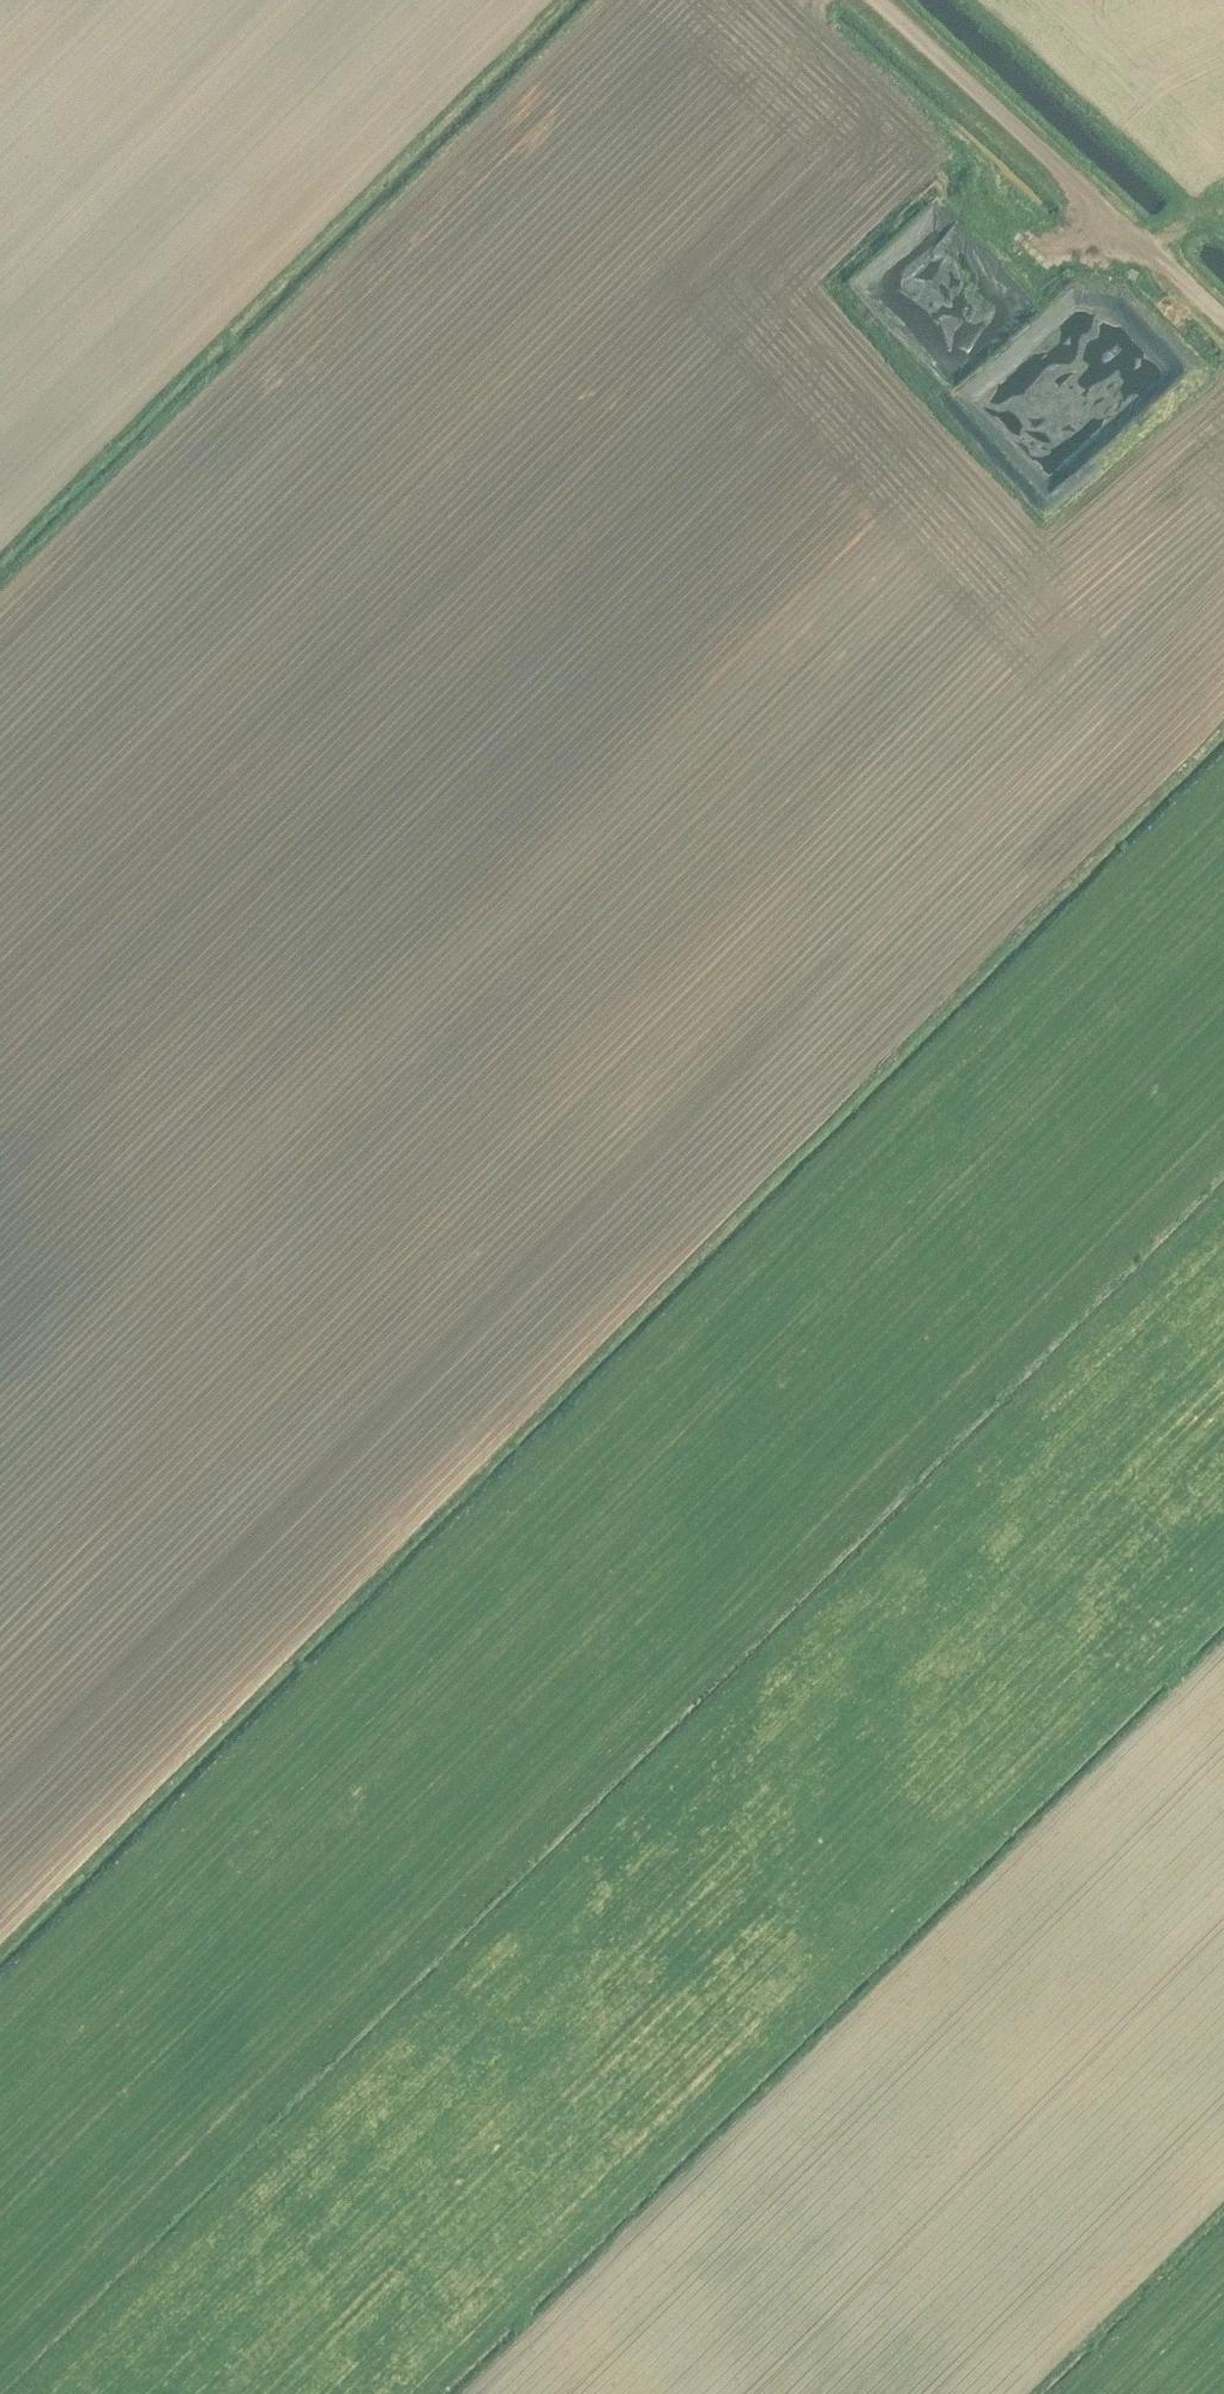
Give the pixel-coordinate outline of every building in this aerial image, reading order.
[(1076,404),(1105,374),(1118,360),(1083,326),(1048,362),(1063,377),(1056,384),(1076,404)]
